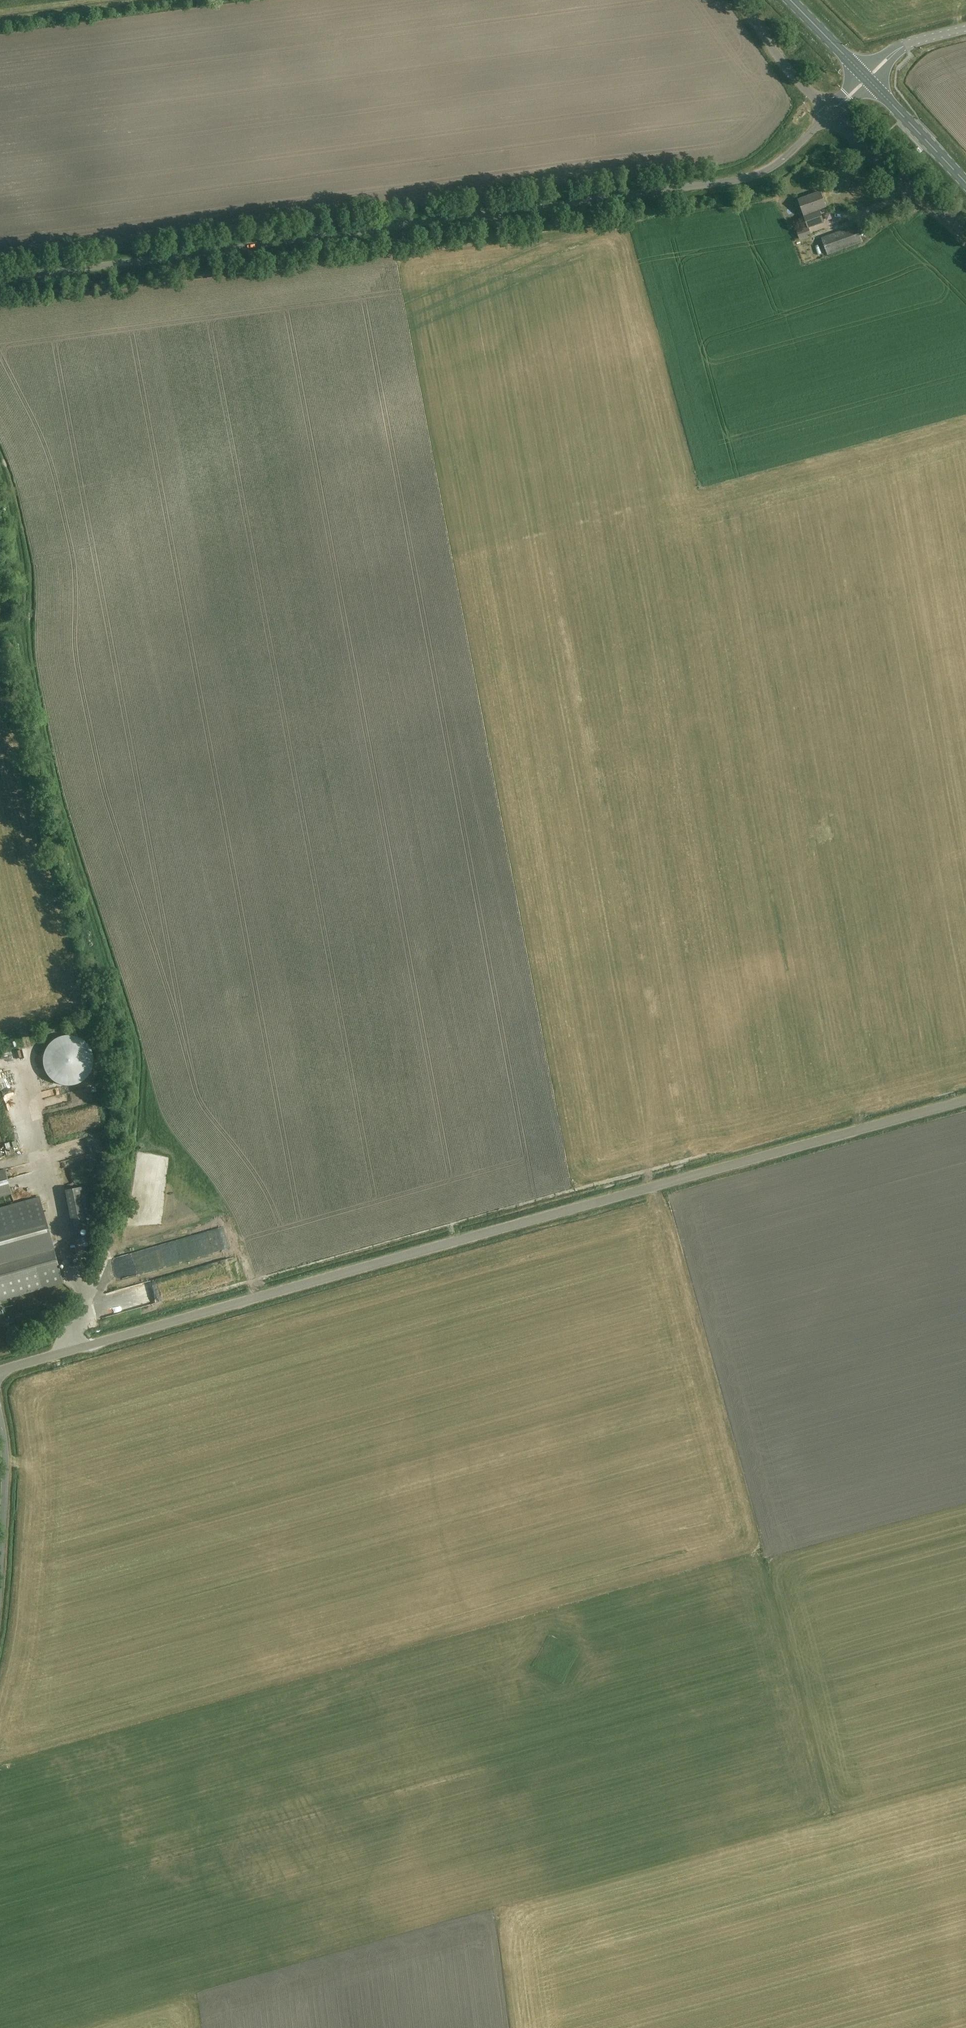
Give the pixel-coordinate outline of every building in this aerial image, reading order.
[(826,208),(821,192),(798,200),(808,228),(797,232),(800,240),(812,236),(809,228),(824,223),(819,210),(826,208)] [(862,243),(856,226),(821,239),(827,255),(862,243)] [(47,1101),(55,1098),(53,1092),(45,1095),(47,1101)] [(101,1109),(88,1110),(90,1125),(103,1123),(101,1109)] [(71,1113),(46,1119),(50,1133),(61,1130),(61,1128),(63,1127),(61,1121),(68,1120),(70,1128),(75,1127),(71,1113)] [(28,1142),(26,1135),(32,1134),(29,1122),(15,1126),(20,1144),(28,1142)] [(66,1158),(82,1154),(80,1148),(65,1152),(66,1158)] [(88,1168),(91,1174),(99,1170),(96,1164),(88,1168)] [(5,1170),(0,1171),(0,1198),(12,1195),(5,1170)] [(93,1227),(85,1187),(65,1191),(73,1231),(93,1227)] [(8,1205),(25,1200),(23,1194),(6,1199),(8,1205)] [(63,1283),(50,1237),(39,1197),(0,1208),(0,1301),(63,1283)] [(207,1265),(181,1269),(183,1278),(208,1274),(207,1265)]
